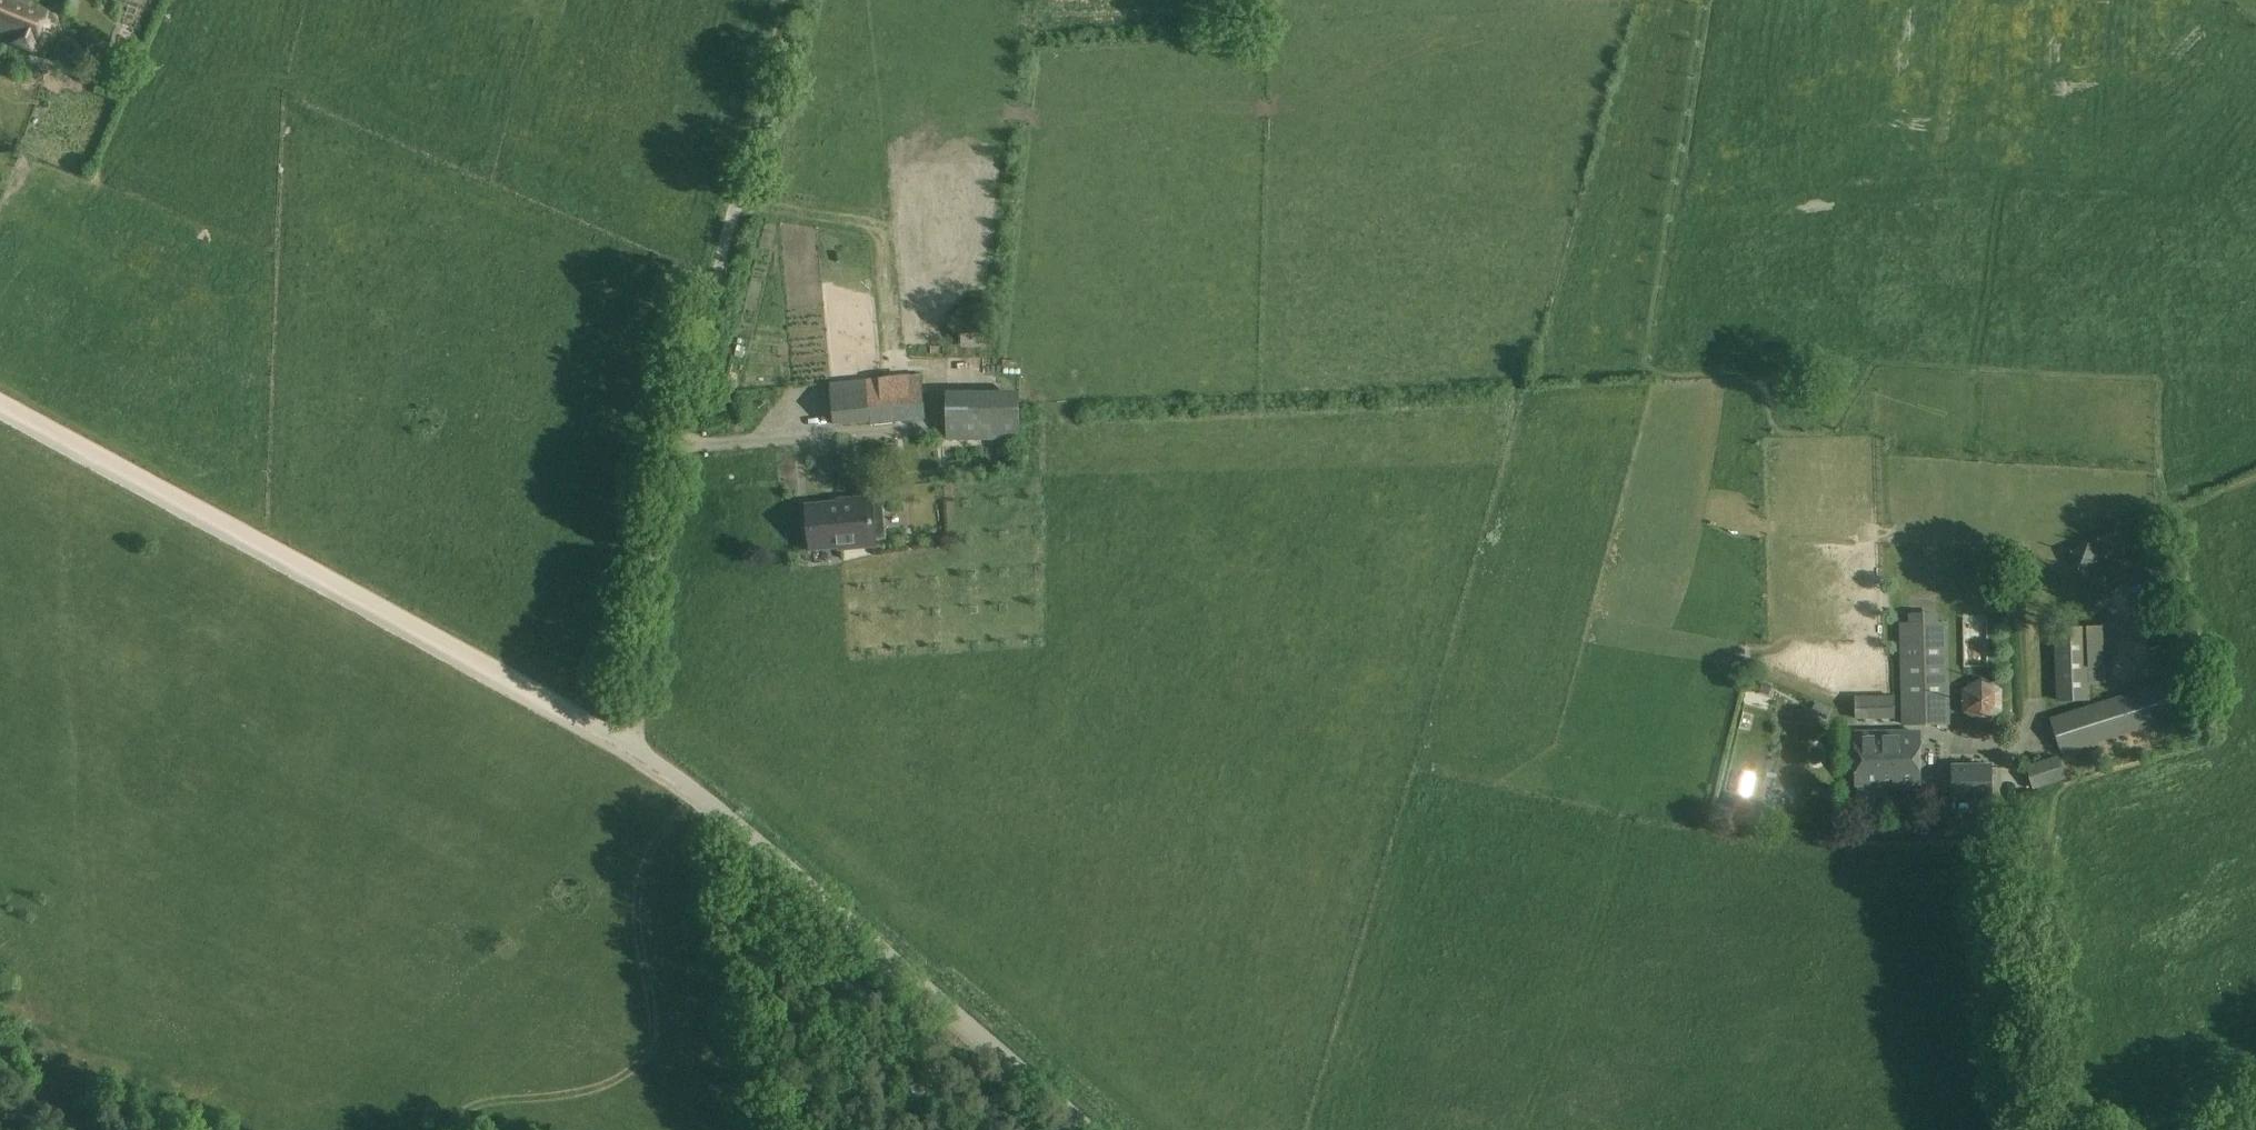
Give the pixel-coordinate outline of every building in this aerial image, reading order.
[(47,13),(13,0),(0,0),(0,30),(14,35),(11,44),(32,52),(47,13)] [(75,13),(80,0),(59,0),(57,6),(75,13)] [(757,212),(727,358),(790,372),(796,345),(822,351),(847,231),(757,212)] [(959,325),(959,342),(989,341),(988,324),(959,325)] [(835,425),(872,422),(872,424),(927,419),(924,374),(869,379),(868,377),(830,381),(835,425)] [(1021,398),(949,398),(949,444),(1021,444),(1021,398)] [(875,539),(886,538),(883,502),(871,503),(871,497),(845,499),(845,502),(808,505),(811,548),(841,546),(841,548),(875,545),(875,539)] [(2083,537),(2067,544),(2079,568),(2094,560),(2083,537)] [(1964,616),(1964,662),(1983,662),(1983,616),(1964,616)] [(1950,623),(1901,623),(1902,729),(1921,729),(1921,725),(1951,725),(1950,623)] [(2054,628),(2057,703),(2091,702),(2088,626),(2054,628)] [(2062,755),(2203,711),(2192,673),(2050,718),(2062,755)] [(1964,693),(1965,719),(1976,719),(1975,693),(1964,693)] [(1855,720),(1893,720),(1894,700),(1855,699),(1855,720)] [(1888,737),(1878,737),(1878,730),(1878,726),(1856,726),(1857,779),(1858,779),(1859,802),(1889,801),(1889,790),(1889,779),(1888,737)] [(1878,737),(1888,737),(1889,779),(1889,790),(1922,789),(1921,729),(1902,729),(1878,730),(1878,737)] [(2066,777),(2060,756),(2026,767),(2032,788),(2066,777)] [(1992,767),(1953,767),(1954,800),(1992,799),(1992,767)]
